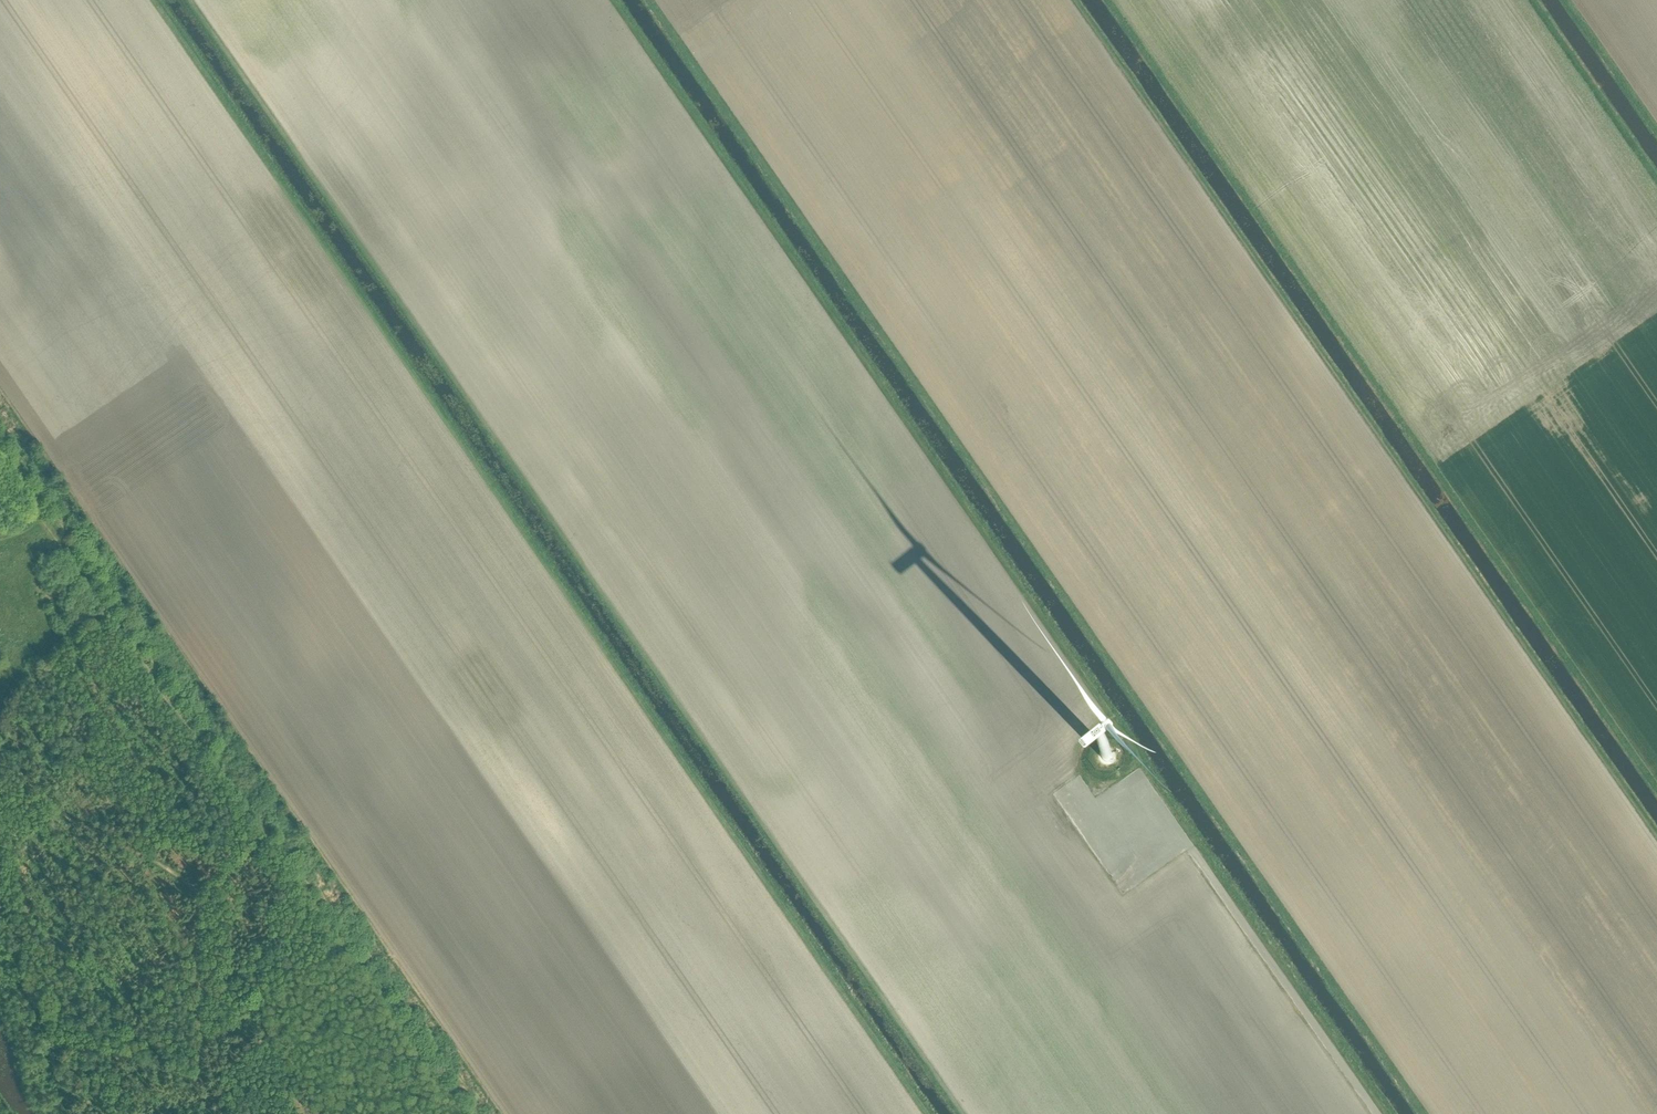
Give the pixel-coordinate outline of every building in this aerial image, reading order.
[(1102,756),(1102,757),(1102,758),(1102,759),(1103,759),(1103,760),(1104,761),(1105,761),(1106,762),(1107,762),(1108,762),(1109,762),(1110,761),(1111,761),(1111,760),(1112,760),(1112,759),(1112,758),(1113,757),(1113,756),(1112,755),(1112,754),(1112,753),(1111,753),(1111,752),(1110,752),(1109,752),(1108,751),(1107,751),(1106,751),(1106,752),(1105,752),(1104,752),(1104,753),(1103,753),(1103,754),(1102,755),(1102,756)]
